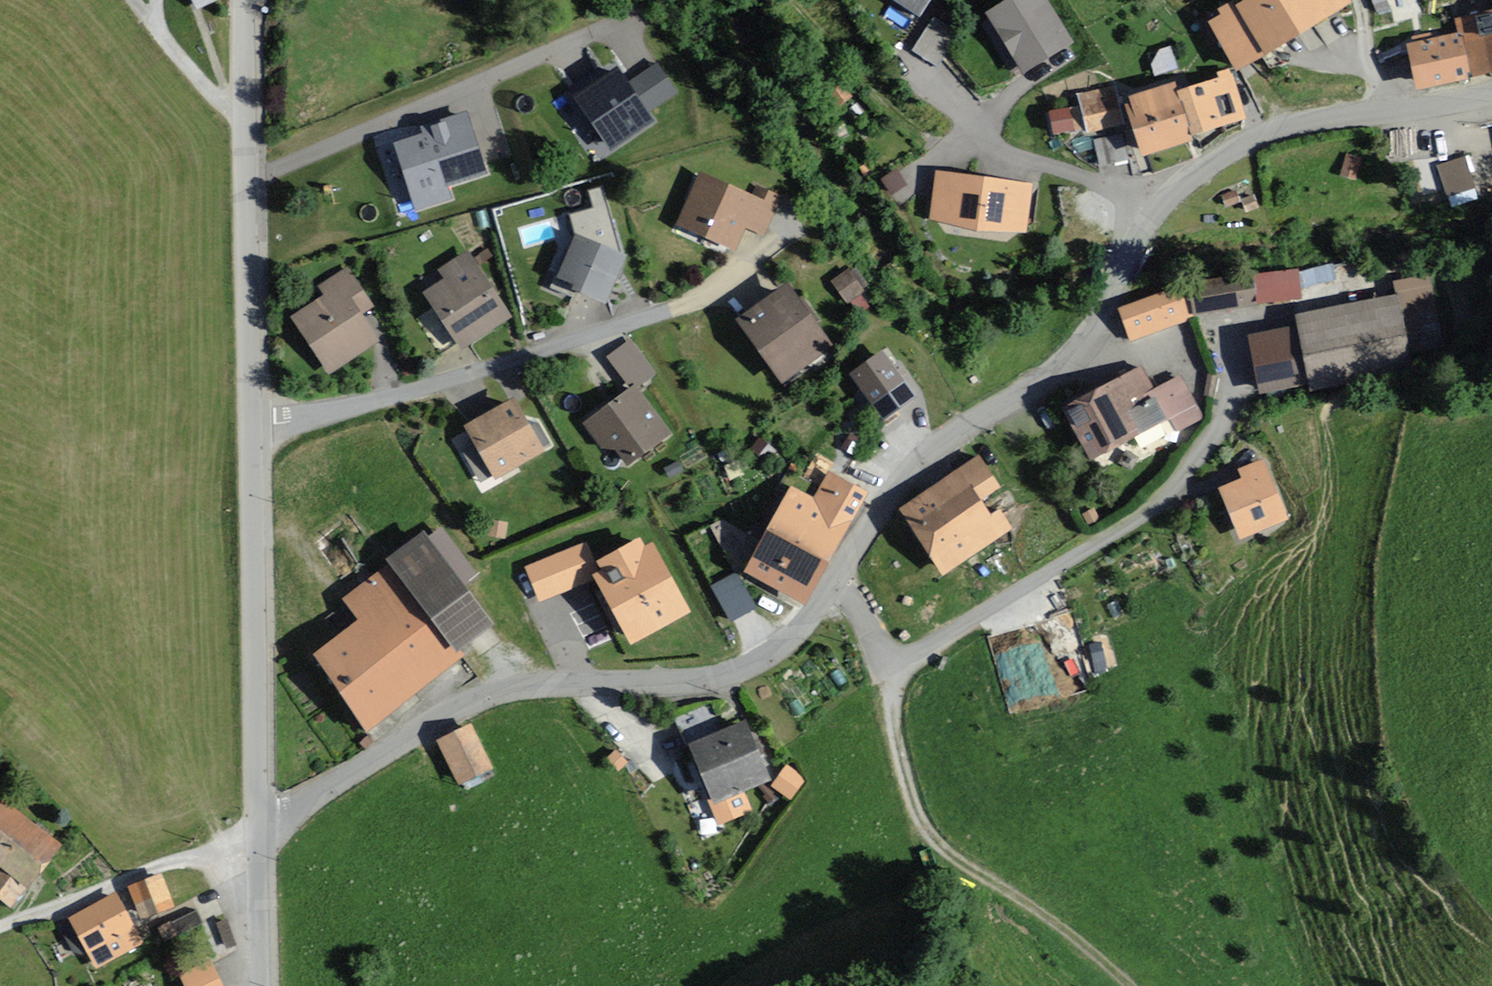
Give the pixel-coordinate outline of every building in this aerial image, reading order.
[(919,18),(930,0),(890,0),(919,18)] [(1043,0),(1019,0),(982,22),(1018,82),(1072,49),(1043,0)] [(1207,30),(1235,79),(1279,55),(1276,51),(1351,9),(1346,0),(1261,0),(1207,30)] [(1446,16),(1450,33),(1396,44),(1405,88),(1491,70),(1491,6),(1446,16)] [(957,34),(934,21),(915,53),(938,66),(957,34)] [(572,96),(611,152),(655,122),(648,112),(679,91),(658,60),(628,81),(617,65),(572,96)] [(1109,97),(1107,88),(1073,96),(1083,133),(1116,125),(1124,156),(1178,143),(1175,134),(1231,120),(1221,79),(1163,94),(1160,85),(1109,97)] [(423,134),(395,144),(416,210),(453,199),(449,188),(489,175),(468,109),(420,125),(423,134)] [(1064,132),(1062,109),(1044,111),(1047,134),(1064,132)] [(1116,162),(1111,138),(1089,142),(1094,166),(1116,162)] [(1469,186),(1459,160),(1437,169),(1448,194),(1469,186)] [(923,219),(1021,233),(1028,185),(930,171),(923,219)] [(745,197),(689,174),(668,227),(725,249),(733,228),(757,237),(774,196),(749,186),(745,197)] [(611,258),(560,239),(542,286),(593,305),(611,258)] [(500,317),(458,252),(427,272),(433,281),(412,294),(448,350),(500,317)] [(1304,287),(1339,279),(1334,259),(1255,278),(1262,306),(1306,295),(1304,287)] [(834,279),(846,304),(866,294),(855,269),(834,279)] [(369,311),(341,270),(312,289),(317,298),(283,321),(322,378),(371,345),(355,321),(369,311)] [(1393,297),(1289,317),(1296,350),(1263,356),(1268,381),(1302,375),(1304,386),(1411,365),(1408,352),(1446,345),(1433,276),(1390,284),(1393,297)] [(822,347),(774,284),(723,323),(772,386),(822,347)] [(1172,291),(1114,312),(1125,343),(1183,322),(1172,291)] [(654,377),(628,341),(602,359),(624,389),(578,421),(611,468),(664,430),(636,390),(654,377)] [(889,341),(854,350),(866,396),(901,388),(889,341)] [(1149,392),(1134,364),(1049,408),(1078,465),(1163,422),(1168,433),(1197,418),(1176,377),(1149,392)] [(534,451),(503,400),(452,431),(482,482),(534,451)] [(989,486),(969,459),(888,518),(933,581),(1002,531),(985,508),(975,515),(966,503),(989,486)] [(1282,520),(1257,460),(1231,471),(1235,481),(1209,491),(1230,541),(1282,520)] [(854,494),(816,472),(802,497),(779,484),(729,572),(790,606),(854,494)] [(415,544),(408,535),(373,561),(377,567),(333,599),(348,620),(300,656),(356,730),(453,658),(443,644),(473,621),(450,591),(469,577),(434,530),(415,544)] [(539,595),(590,568),(629,642),(685,612),(643,535),(591,563),(578,539),(525,568),(539,595)] [(769,772),(746,720),(688,745),(711,798),(769,772)] [(483,768),(459,724),(426,743),(450,786),(483,768)] [(774,783),(792,798),(808,779),(791,764),(774,783)] [(0,803),(0,873),(7,878),(0,887),(0,902),(17,914),(64,850),(0,803)] [(125,889),(137,919),(166,907),(153,878),(125,889)] [(142,939),(113,893),(69,920),(97,966),(142,939)] [(199,909),(159,923),(165,940),(205,926),(199,909)] [(229,917),(206,925),(215,953),(238,946),(229,917)] [(177,985),(215,985),(201,961),(172,977),(177,985)]
